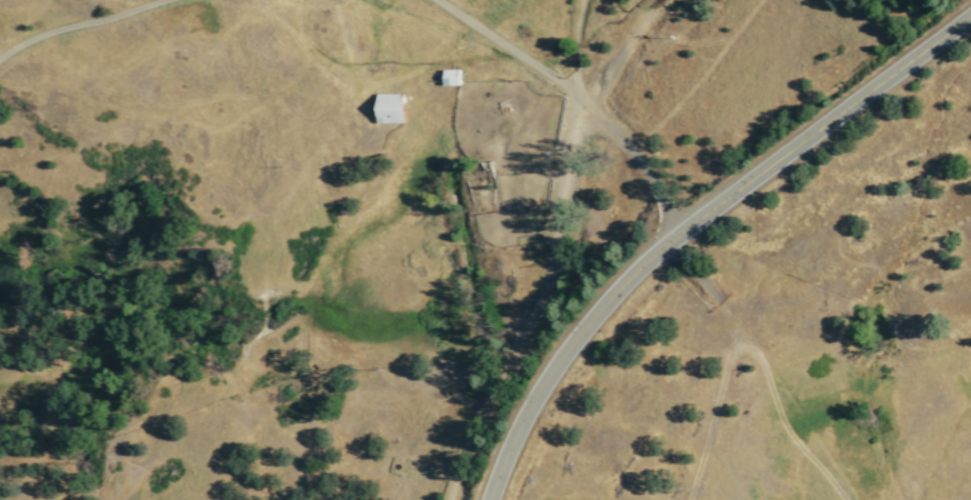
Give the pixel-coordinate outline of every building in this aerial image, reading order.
[(458,84),(458,69),(442,69),(442,85),(458,84)] [(403,123),(404,94),(377,93),(376,122),(403,123)]
